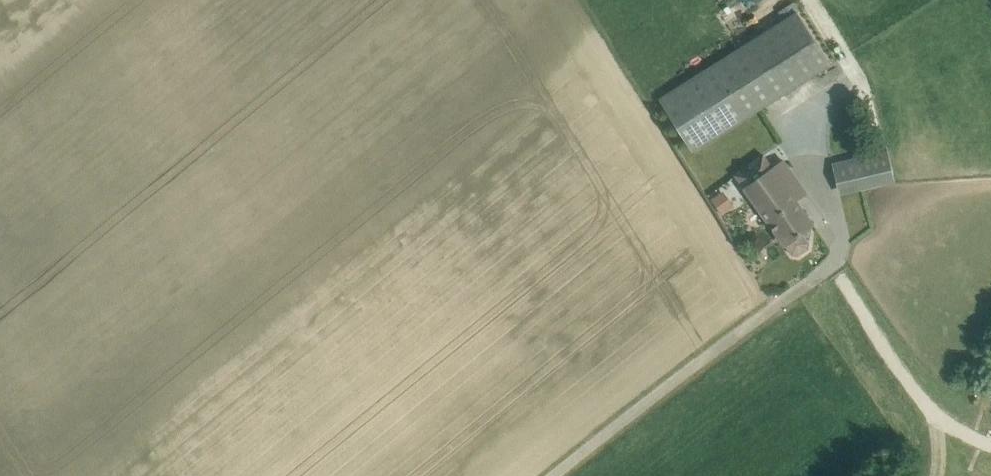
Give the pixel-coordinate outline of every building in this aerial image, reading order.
[(795,1),(779,11),(784,18),(797,10),(800,8),(795,1)] [(662,95),(696,149),(830,63),(797,10),(784,18),(662,95)] [(889,150),(833,163),(840,196),(896,183),(889,150)] [(808,229),(814,224),(774,168),(746,188),(786,245),(791,242),(796,250),(803,251),(812,244),(813,236),(808,229)] [(724,190),(712,199),(723,215),(735,207),(724,190)]
